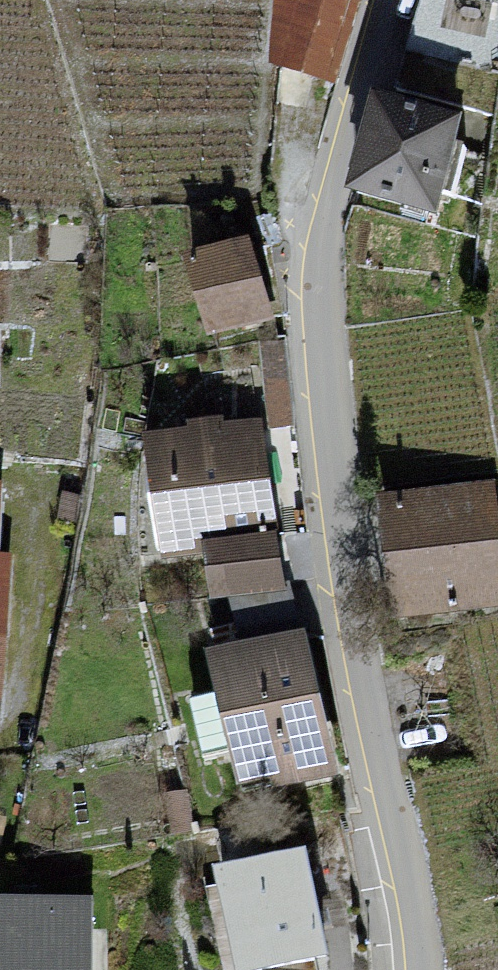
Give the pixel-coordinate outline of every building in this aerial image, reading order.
[(281,62),(338,78),(359,0),(287,0),(281,62)] [(397,90),(445,103),(456,64),(497,73),(497,0),(423,0),(397,90)] [(445,103),(497,117),(497,113),(497,73),(456,64),(445,103)] [(382,105),(359,193),(436,213),(442,193),(454,197),(466,149),(454,146),(459,126),(392,108),(382,105)] [(262,315),(243,249),(194,263),(214,333),(263,318),(262,315)] [(223,544),(232,598),(288,585),(305,582),(297,533),(271,537),(255,430),(221,436),(220,429),(196,432),(197,439),(156,445),(162,485),(150,487),(160,553),(173,551),(223,544)] [(404,611),(432,608),(459,604),(497,598),(497,567),(488,494),(390,508),(404,611)] [(288,585),(232,598),(244,650),(300,637),(288,585)] [(329,772),(298,648),(224,666),(231,693),(218,696),(191,703),(198,731),(205,760),(231,754),(245,751),(251,778),(285,769),(288,783),(329,772)] [(317,958),(326,956),(313,895),(305,856),(223,873),(243,969),(258,969),(317,958)] [(89,902),(0,902),(0,969),(88,969),(89,902)]
